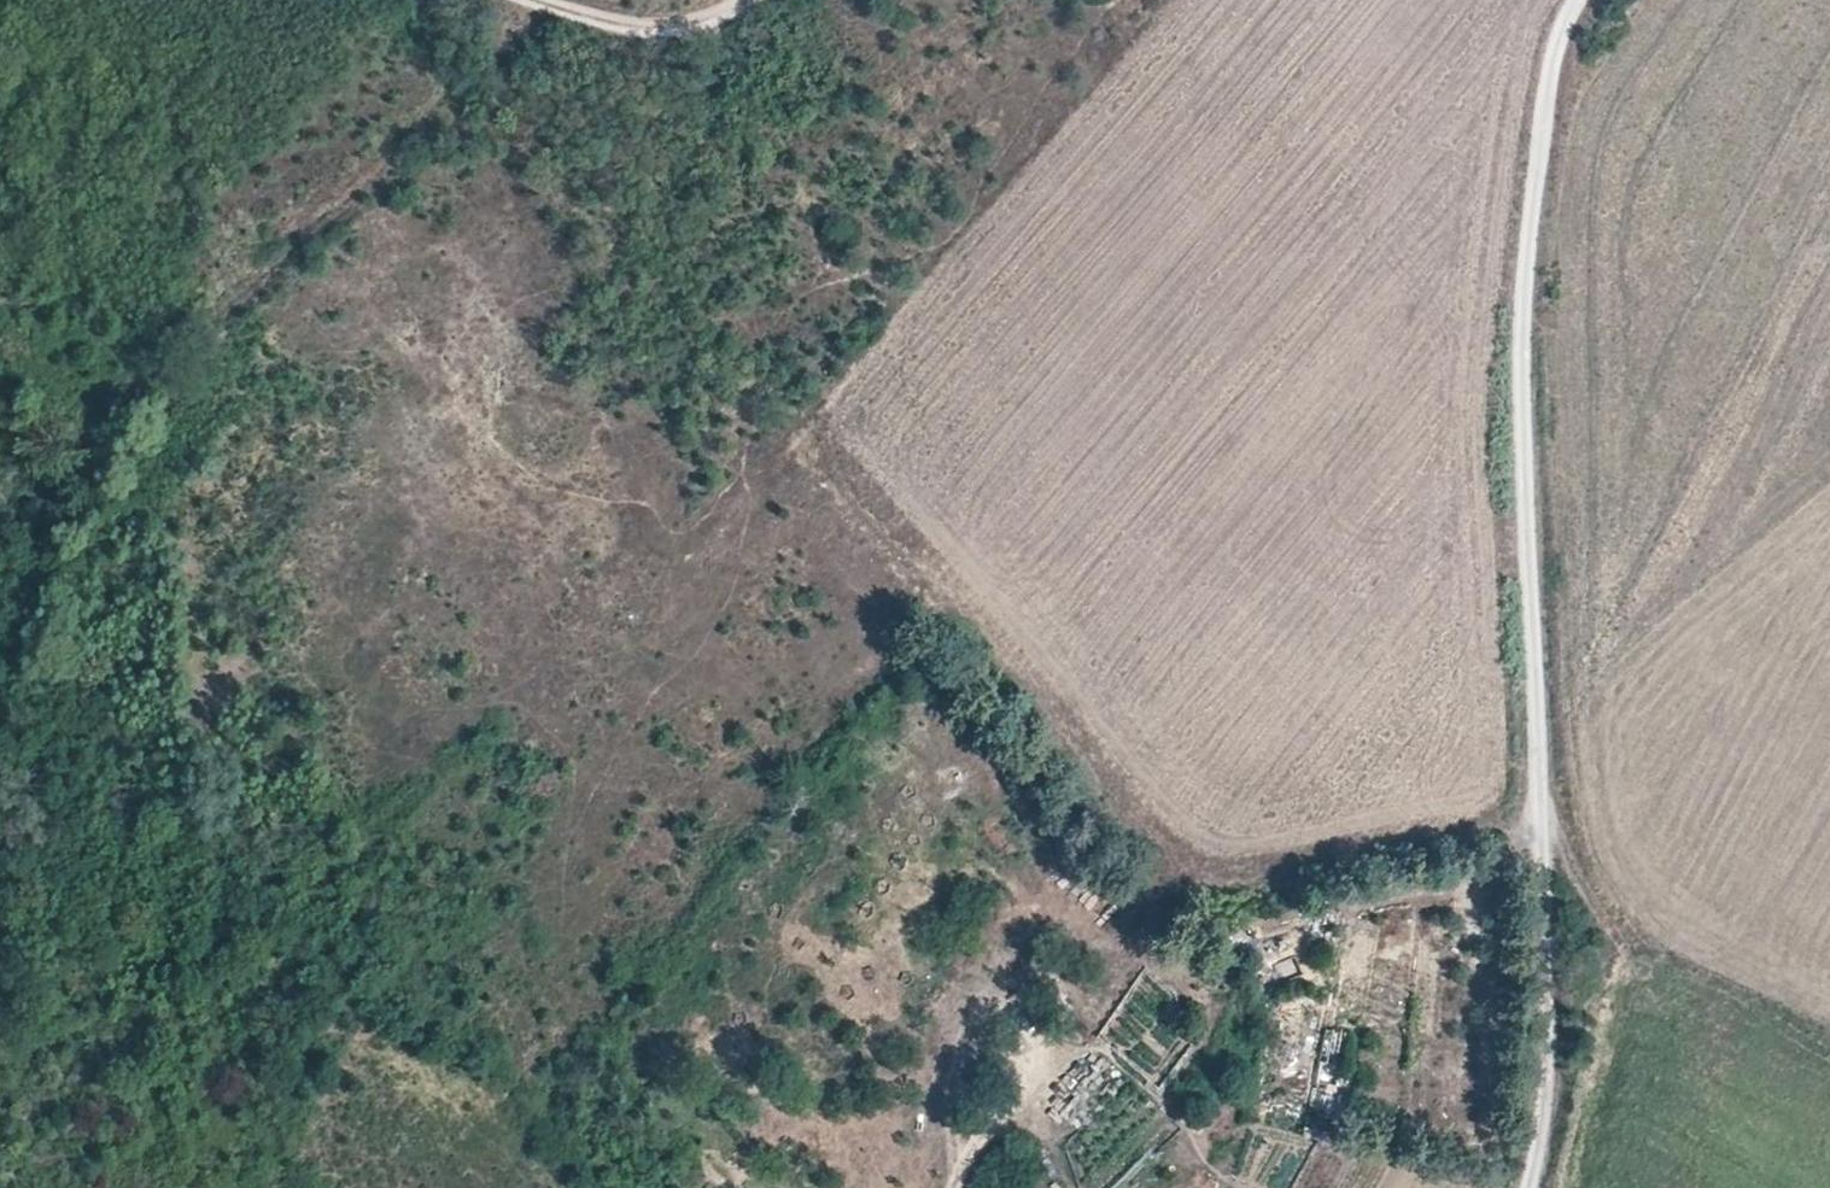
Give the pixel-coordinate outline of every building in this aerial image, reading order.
[(1270,1093),(1303,1091),(1301,1062),(1268,1063),(1270,1093)]
